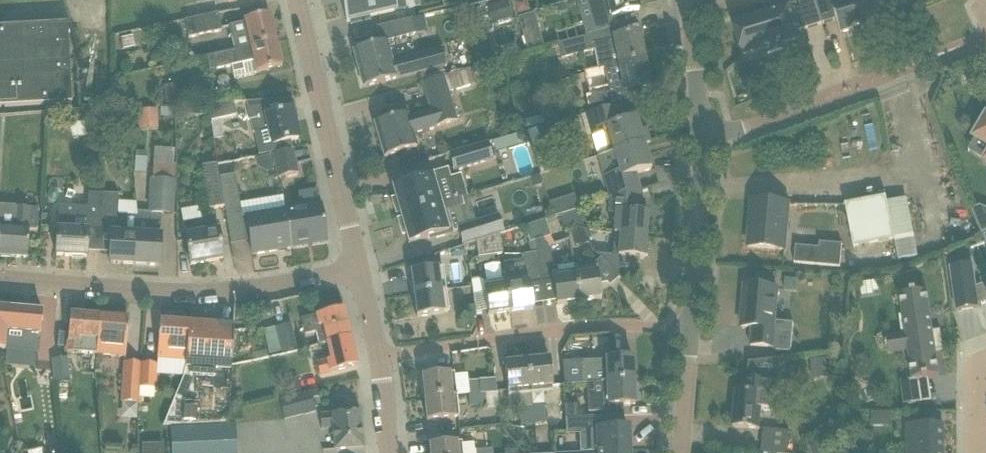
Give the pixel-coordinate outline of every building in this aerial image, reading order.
[(346,23),(350,22),(351,26),(369,22),(368,18),(406,9),(404,0),(341,0),(346,23)] [(516,16),(528,12),(525,0),(524,0),(513,3),(516,16)] [(582,26),(585,36),(616,28),(614,17),(638,11),(635,0),(584,0),(590,23),(582,26)] [(796,4),(804,30),(823,24),(816,0),(795,0),(796,4)] [(840,0),(816,0),(823,24),(836,20),(840,34),(870,25),(871,28),(884,24),(883,21),(888,19),(882,0),(861,0),(857,1),(842,6),(840,0)] [(507,1),(488,6),(492,20),(511,15),(507,1)] [(732,23),(742,56),(767,49),(768,52),(782,48),(781,44),(799,38),(789,5),(732,23)] [(222,31),(218,14),(185,21),(188,38),(222,31)] [(517,18),(526,51),(542,46),(533,14),(517,18)] [(230,36),(233,52),(277,42),(271,16),(245,21),(246,23),(228,27),(230,36)] [(71,103),(68,25),(0,28),(0,107),(71,103)] [(598,70),(644,61),(638,34),(619,38),(616,28),(585,36),(557,44),(561,60),(594,51),(598,69),(598,70)] [(132,36),(121,39),(123,50),(135,48),(132,36)] [(231,67),(234,80),(283,69),(277,42),(233,52),(206,58),(210,72),(222,69),(231,67)] [(392,64),(386,44),(354,53),(364,89),(447,66),(442,49),(423,55),(423,56),(392,64)] [(800,58),(806,76),(818,72),(812,54),(800,58)] [(601,96),(604,110),(634,103),(638,102),(636,90),(649,87),(644,61),(598,70),(598,69),(584,72),(588,89),(607,85),(609,93),(601,96)] [(412,134),(457,122),(449,93),(474,86),(468,69),(422,83),(430,111),(407,118),(407,115),(374,124),(384,158),(416,149),(412,134)] [(187,101),(186,86),(164,88),(165,103),(170,103),(187,101)] [(532,93),(514,98),(519,118),(538,114),(532,93)] [(612,155),(644,145),(650,143),(646,129),(640,131),(636,119),(638,118),(634,103),(604,110),(585,116),(591,137),(605,133),(612,155)] [(210,122),(236,116),(233,104),(208,105),(210,122)] [(248,108),(247,108),(253,134),(254,134),(269,131),(273,146),(275,145),(276,153),(293,150),(291,142),(299,140),(292,111),(270,115),(267,104),(248,108)] [(207,105),(183,106),(184,118),(209,117),(207,105)] [(97,109),(69,111),(70,124),(74,138),(94,137),(98,122),(97,109)] [(139,112),(140,131),(158,130),(156,111),(139,112)] [(975,139),(985,145),(985,120),(975,139)] [(537,130),(526,133),(530,143),(540,175),(550,172),(537,130)] [(523,145),(530,143),(526,133),(515,136),(516,141),(523,145)] [(450,155),(454,171),(491,161),(486,145),(450,155)] [(652,170),(644,145),(612,155),(597,159),(603,178),(604,178),(611,201),(636,193),(641,191),(636,175),(652,170)] [(155,148),(153,164),(174,165),(175,149),(155,148)] [(277,180),(299,174),(293,150),(271,156),(277,180)] [(273,171),(270,157),(255,160),(257,167),(266,173),(273,171)] [(147,158),(136,158),(135,172),(146,173),(147,158)] [(152,180),(150,180),(148,212),(148,213),(162,214),(173,215),(175,181),(175,165),(174,165),(153,164),(152,180)] [(225,208),(219,178),(217,165),(204,167),(210,210),(225,208)] [(444,204),(438,184),(450,180),(447,171),(418,179),(419,182),(393,189),(396,199),(392,200),(396,214),(400,213),(400,217),(444,204)] [(235,175),(219,178),(225,208),(227,221),(242,219),(241,210),(235,175)] [(541,175),(531,179),(533,187),(543,184),(541,175)] [(56,236),(56,256),(86,256),(86,227),(100,228),(102,193),(102,186),(89,185),(89,195),(88,195),(87,209),(73,208),(59,207),(59,214),(58,230),(56,230),(56,236)] [(102,193),(100,228),(113,229),(110,263),(134,265),(138,218),(119,217),(119,201),(119,195),(102,193)] [(615,235),(646,238),(648,216),(634,214),(636,193),(611,201),(608,202),(608,214),(614,214),(617,214),(615,235)] [(854,247),(895,239),(887,197),(846,206),(854,247)] [(460,199),(444,204),(400,217),(401,220),(398,221),(402,235),(405,234),(408,244),(435,237),(436,239),(453,234),(446,212),(463,207),(460,199)] [(136,202),(119,201),(119,217),(138,218),(136,202)] [(787,250),(791,205),(752,201),(748,247),(787,250)] [(283,210),(289,250),(327,243),(320,204),(319,204),(283,210)] [(27,258),(28,230),(36,231),(37,209),(17,208),(17,207),(0,206),(0,257),(27,258)] [(981,206),(973,209),(983,231),(985,230),(985,208),(981,206)] [(181,210),(184,225),(202,221),(202,216),(200,207),(181,210)] [(252,256),(289,250),(283,210),(246,217),(252,256)] [(563,216),(567,231),(574,229),(578,228),(584,226),(579,211),(563,216)] [(202,221),(184,225),(190,266),(223,261),(215,214),(202,216),(202,221)] [(498,217),(458,229),(463,246),(475,242),(498,235),(503,234),(498,217)] [(162,220),(138,218),(134,265),(159,267),(161,238),(160,237),(162,220)] [(544,220),(538,222),(543,239),(550,237),(544,220)] [(535,242),(543,239),(538,222),(523,227),(529,244),(535,242)] [(578,228),(574,229),(577,246),(589,243),(589,230),(584,229),(578,228)] [(475,242),(478,258),(501,255),(498,235),(475,242)] [(644,261),(646,238),(615,235),(613,256),(598,255),(617,279),(631,281),(633,260),(644,261)] [(543,239),(535,242),(536,253),(540,283),(552,281),(553,287),(556,307),(578,303),(573,272),(568,240),(547,247),(543,239)] [(842,245),(820,243),(819,248),(796,246),(794,263),(840,267),(842,245)] [(523,262),(502,266),(505,280),(505,283),(510,314),(532,310),(529,291),(528,284),(540,283),(536,253),(522,255),(523,262)] [(983,285),(976,288),(972,266),(951,269),(957,311),(978,308),(978,306),(985,303),(985,283),(983,285)] [(410,272),(413,295),(445,291),(443,268),(410,272)] [(595,268),(573,272),(578,303),(599,300),(595,268)] [(784,289),(797,290),(798,278),(785,277),(784,289)] [(480,281),(470,283),(474,307),(475,313),(487,311),(488,317),(510,314),(505,283),(505,280),(482,283),(480,281)] [(777,322),(779,290),(745,287),(741,327),(752,328),(751,346),(774,348),(777,352),(791,353),(793,323),(777,322)] [(445,291),(413,295),(415,318),(448,314),(445,291)] [(928,378),(939,376),(935,351),(943,350),(940,330),(933,331),(927,292),(916,293),(916,292),(911,293),(911,294),(900,296),(903,316),(899,316),(902,336),(906,336),(913,380),(923,379),(923,380),(929,379),(928,378)] [(474,307),(459,309),(460,320),(475,318),(475,313),(474,307)] [(6,339),(9,310),(0,309),(0,351),(5,352),(6,339)] [(319,346),(327,344),(327,343),(350,337),(343,309),(300,320),(305,336),(315,334),(319,346)] [(6,339),(5,350),(40,353),(40,346),(41,333),(43,312),(9,310),(7,333),(6,339)] [(69,335),(68,352),(79,353),(97,354),(98,340),(100,317),(71,314),(69,335)] [(129,319),(100,317),(98,340),(97,354),(97,355),(114,356),(126,357),(127,340),(129,319)] [(161,321),(159,341),(158,359),(169,360),(169,361),(187,363),(190,323),(161,321)] [(190,323),(187,363),(186,375),(164,427),(229,423),(229,412),(231,372),(233,346),(235,327),(190,323)] [(297,350),(291,324),(263,331),(269,355),(280,353),(281,354),(297,350)] [(320,375),(338,371),(357,366),(350,337),(327,343),(327,344),(331,360),(318,364),(320,375)] [(578,350),(577,345),(568,345),(568,355),(574,355),(578,350)] [(69,383),(66,359),(52,360),(55,384),(56,384),(68,383),(69,383)] [(736,393),(733,427),(753,429),(760,429),(761,410),(770,411),(770,405),(771,397),(777,398),(778,384),(780,359),(750,363),(748,380),(743,380),(742,394),(736,393)] [(810,360),(811,379),(828,378),(827,359),(810,360)] [(550,360),(528,362),(531,394),(543,393),(553,392),(550,360)] [(581,373),(570,373),(570,385),(586,385),(602,384),(634,382),(632,360),(601,361),(601,362),(580,363),(581,373)] [(531,394),(528,362),(505,364),(508,396),(531,394)] [(139,387),(140,364),(123,363),(120,403),(138,405),(139,387)] [(156,365),(140,364),(139,387),(154,388),(155,388),(156,365)] [(425,399),(457,396),(455,373),(422,377),(425,399)] [(302,392),(299,378),(279,383),(283,397),(302,392)] [(468,396),(485,394),(496,393),(494,380),(467,383),(468,396)] [(908,381),(900,382),(904,406),(912,405),(908,381)] [(603,414),(603,406),(635,405),(634,382),(602,384),(586,385),(588,414),(603,414)] [(311,392),(279,400),(285,421),(316,412),(311,392)] [(496,393),(485,394),(486,405),(487,410),(498,408),(496,393)] [(543,393),(531,394),(532,406),(544,406),(543,393)] [(486,405),(485,394),(468,396),(470,408),(486,405)] [(531,394),(508,396),(509,408),(519,407),(532,406),(531,394)] [(457,396),(425,399),(427,421),(460,418),(457,396)] [(520,426),(533,425),(532,406),(519,407),(520,426)] [(532,406),(533,425),(546,423),(544,406),(532,406)] [(578,419),(577,406),(565,407),(566,420),(578,419)] [(361,411),(320,414),(321,427),(334,426),(335,449),(363,447),(361,411)] [(890,412),(871,412),(871,426),(890,426),(890,412)] [(566,420),(567,435),(579,434),(580,452),(594,452),(629,451),(628,429),(609,430),(604,430),(604,418),(578,419),(566,420)] [(170,452),(220,452),(219,426),(170,427),(170,428),(170,452)] [(912,452),(944,452),(944,426),(908,426),(908,448),(912,448),(912,452)] [(762,452),(786,452),(788,431),(764,429),(762,452)] [(430,452),(462,452),(461,444),(461,442),(429,445),(430,452)] [(461,444),(462,452),(475,452),(474,450),(474,443),(461,444)] [(822,443),(810,448),(812,452),(826,452),(822,443)] [(142,452),(162,452),(162,445),(142,445),(142,452)]
